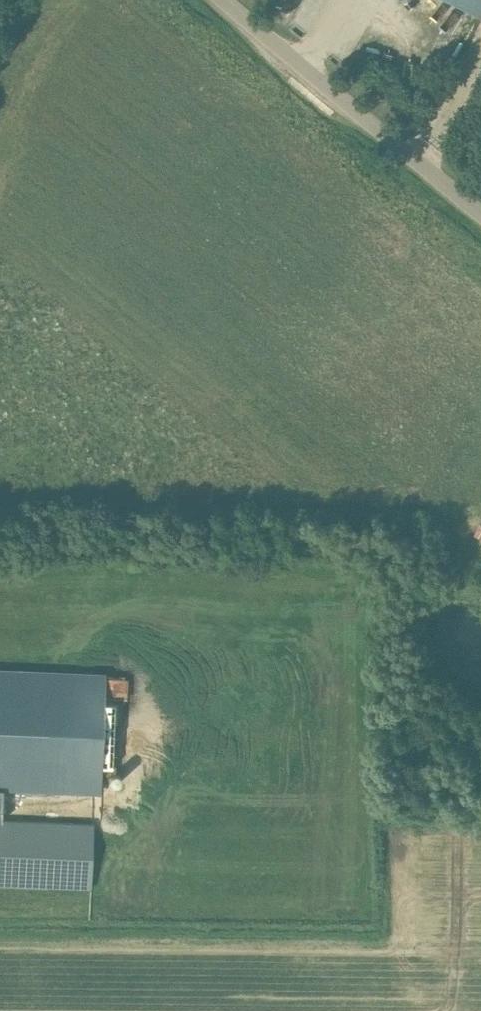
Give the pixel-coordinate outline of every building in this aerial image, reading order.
[(480,17),(480,0),(450,0),(480,17)] [(0,670),(0,790),(94,794),(95,772),(115,772),(117,703),(98,703),(99,674),(0,670)] [(90,888),(93,826),(0,822),(0,885),(90,888)]
